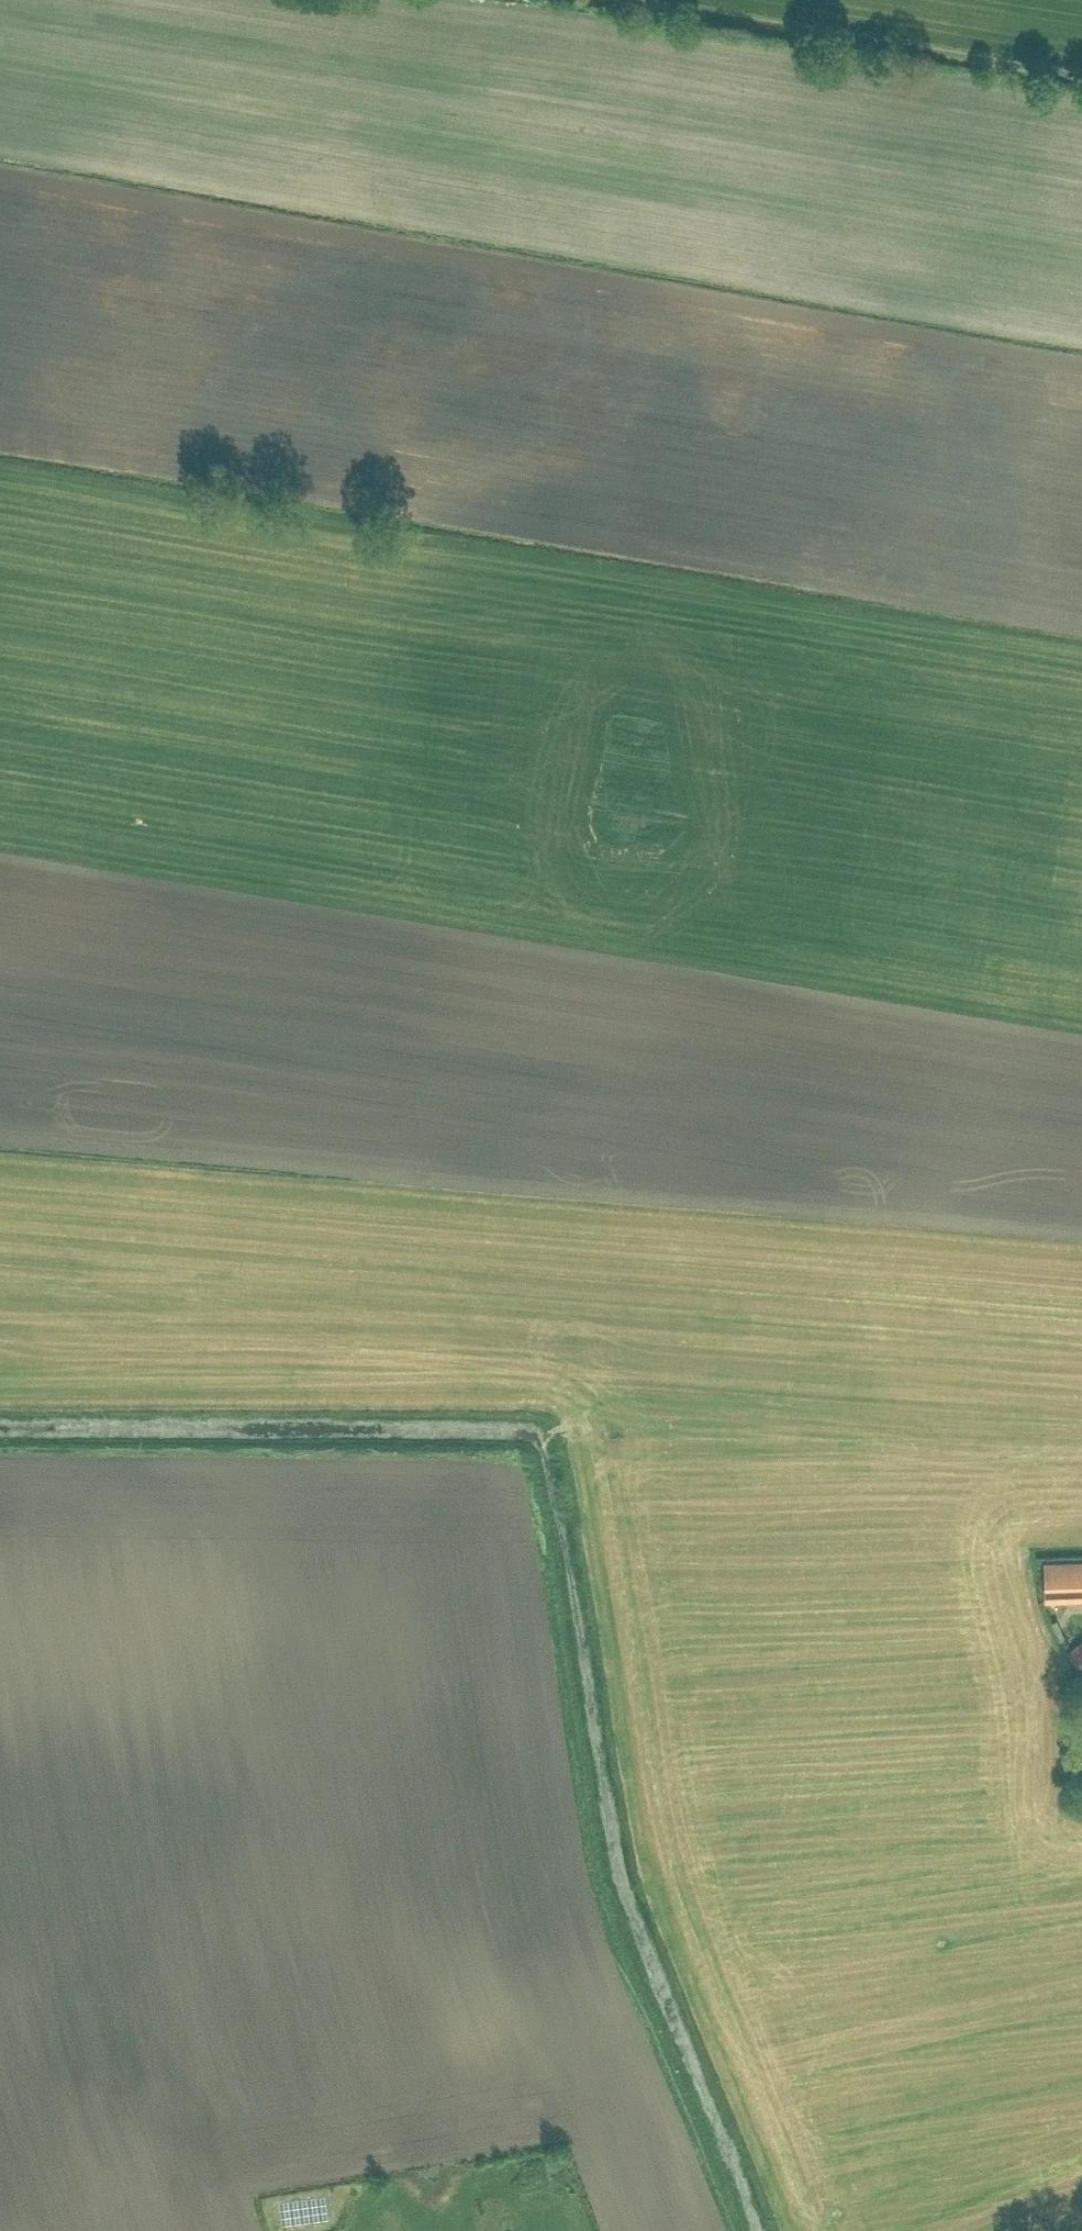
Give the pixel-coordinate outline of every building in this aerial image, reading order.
[(1081,1600),(1081,1560),(1042,1561),(1044,1602),(1081,1600)] [(1081,1663),(1081,1639),(1068,1649),(1079,1665),(1081,1663)]
